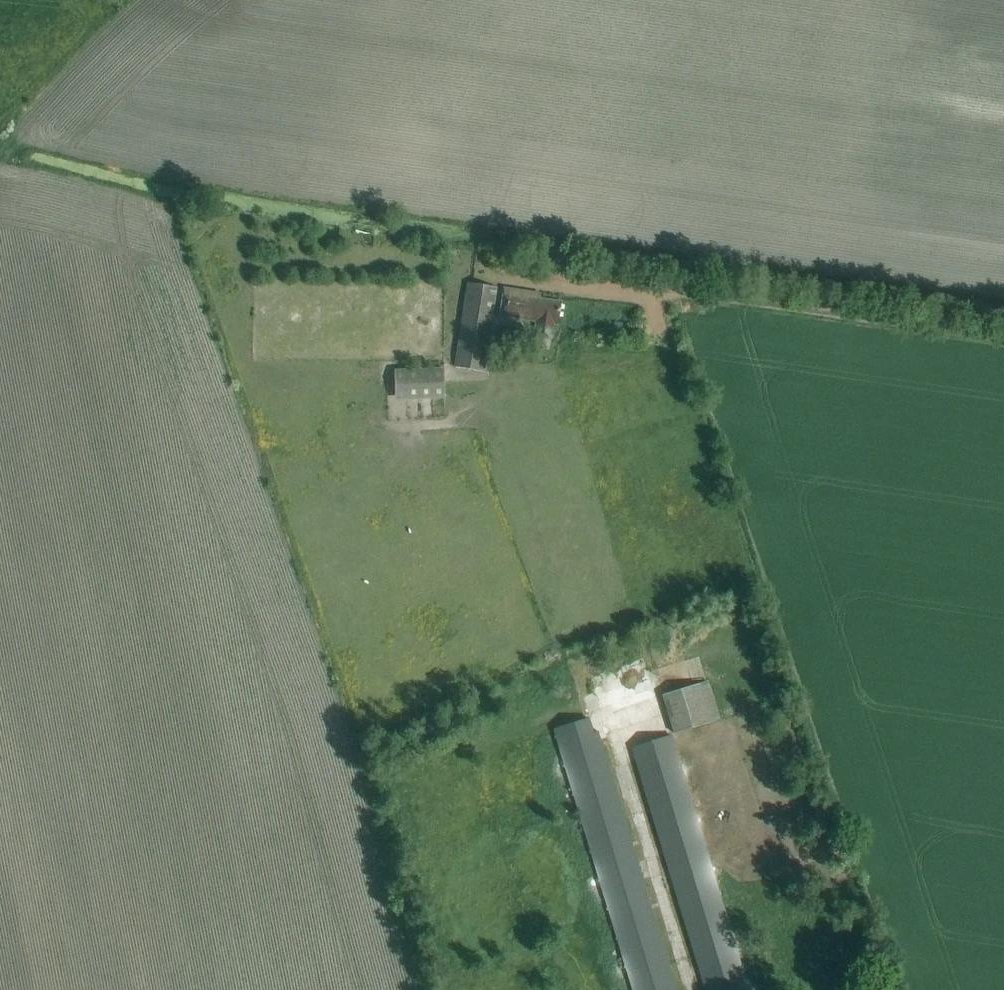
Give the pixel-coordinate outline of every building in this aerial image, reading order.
[(454,367),(484,371),(497,287),(467,283),(454,367)] [(552,339),(555,323),(557,324),(561,302),(539,299),(540,294),(505,288),(501,315),(535,320),(533,336),(552,339)] [(443,369),(394,370),(395,395),(444,393),(443,369)] [(661,695),(673,733),(711,722),(699,683),(661,695)] [(598,730),(593,732),(588,718),(553,728),(632,989),(677,989),(598,730)] [(631,748),(704,989),(748,989),(671,736),(631,748)]
